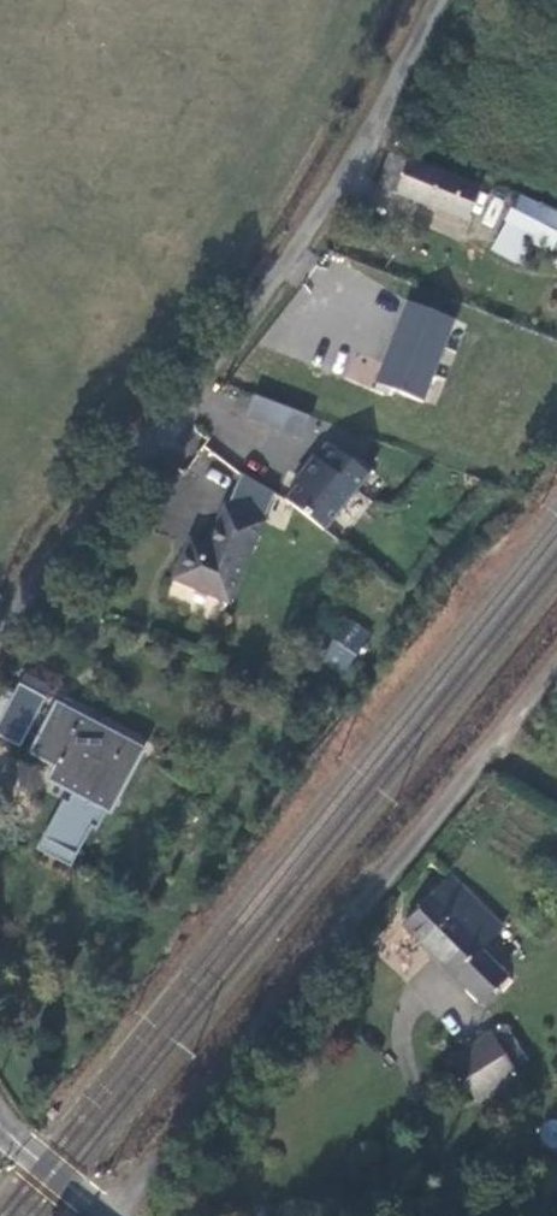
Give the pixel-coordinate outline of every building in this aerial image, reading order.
[(466,220),(478,188),(390,153),(378,185),(466,220)] [(519,197),(494,244),(522,259),(532,240),(552,251),(556,242),(556,217),(519,197)] [(455,320),(407,301),(375,380),(423,399),(455,320)] [(286,421),(290,419),(294,410),(254,395),(245,418),(282,432),(286,421)] [(310,416),(294,410),(290,419),(286,421),(282,432),(301,439),(310,416)] [(303,478),(285,499),(324,530),(372,471),(357,459),(349,459),(334,447),(321,463),(313,457),(299,474),(303,478)] [(173,579),(229,602),(275,493),(241,474),(227,506),(224,505),(206,547),(202,557),(186,549),(173,579)] [(190,540),(186,549),(202,557),(206,547),(190,540)] [(328,654),(347,668),(364,643),(345,629),(328,654)] [(19,683),(46,697),(52,687),(25,672),(19,683)] [(20,747),(46,697),(19,683),(0,720),(0,737),(20,747)] [(143,750),(57,704),(32,752),(55,765),(48,779),(74,793),(68,803),(63,800),(43,838),(76,856),(91,827),(96,830),(107,810),(111,812),(143,750)] [(70,867),(76,856),(43,838),(37,849),(70,867)] [(403,924),(480,1001),(505,977),(478,950),(502,927),(451,876),(403,924)] [(476,1102),(517,1075),(513,1068),(526,1060),(504,1025),(449,1060),(476,1102)]
